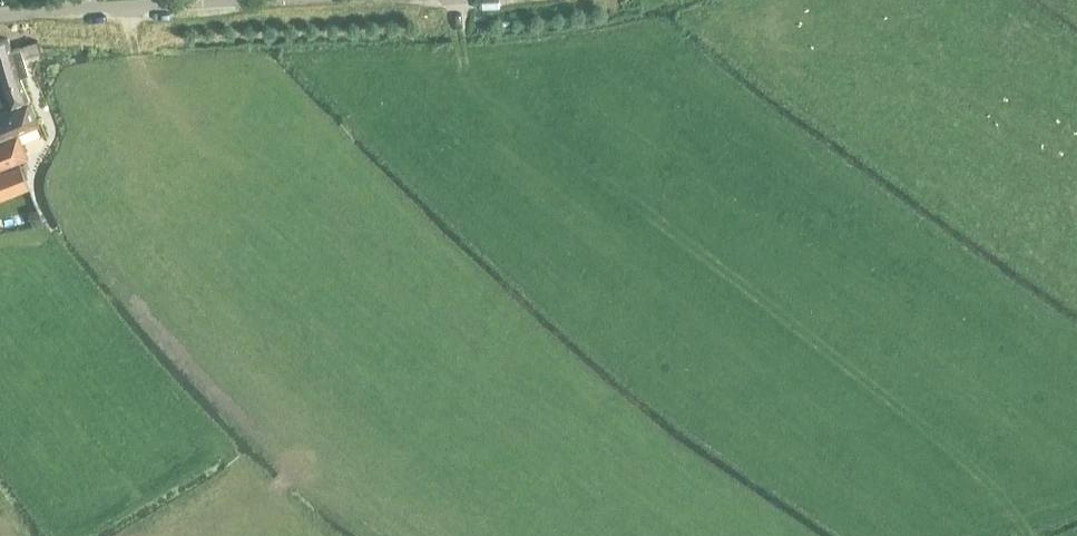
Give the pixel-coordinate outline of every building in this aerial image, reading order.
[(28,188),(18,161),(27,158),(18,133),(38,125),(28,99),(19,76),(28,74),(21,44),(12,47),(9,36),(0,38),(0,199),(28,188)]
